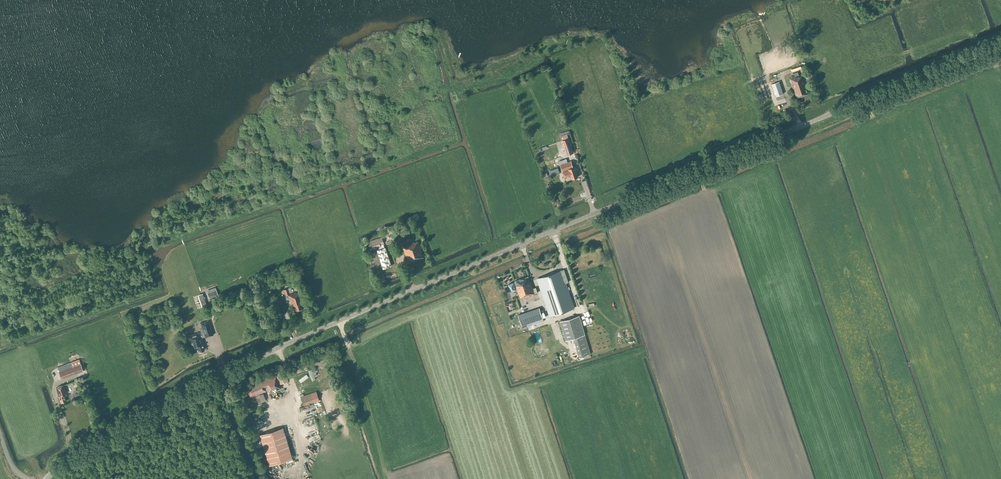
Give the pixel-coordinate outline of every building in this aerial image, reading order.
[(797,98),(809,94),(807,88),(808,88),(803,74),(799,75),(789,78),(795,93),(797,98)] [(784,94),(779,81),(771,84),(776,97),(778,96),(784,94)] [(572,148),(569,138),(562,140),(565,151),(572,148)] [(571,161),(560,164),(563,171),(563,172),(562,172),(564,178),(571,175),(572,179),(578,177),(577,172),(578,172),(576,166),(573,167),(571,161)] [(378,247),(380,247),(380,245),(384,243),(381,237),(370,241),(373,249),(376,248),(377,250),(381,264),(389,261),(385,247),(379,249),(378,247)] [(409,262),(423,257),(421,252),(418,241),(414,242),(402,246),(408,262),(409,262)] [(568,282),(564,269),(538,278),(550,316),(573,308),(565,283),(568,282)] [(520,298),(524,296),(525,297),(538,292),(536,287),(533,288),(529,276),(514,281),(516,287),(515,287),(513,287),(514,290),(516,290),(516,289),(517,289),(520,298)] [(215,288),(207,291),(208,293),(207,293),(209,298),(218,295),(215,288)] [(301,302),(303,302),(300,291),(296,292),(290,294),(288,288),(284,289),(286,295),(288,295),(291,306),(293,305),(295,310),(303,308),(301,302)] [(207,305),(202,293),(198,295),(202,307),(207,305)] [(522,326),(527,324),(543,319),(539,308),(518,315),(522,326)] [(566,340),(574,338),(579,357),(591,354),(585,335),(579,315),(560,321),(566,340)] [(197,346),(199,351),(204,350),(203,344),(203,343),(201,337),(205,336),(205,337),(213,335),(208,320),(201,323),(204,332),(200,333),(200,332),(188,336),(192,348),(197,346)] [(57,367),(59,372),(61,379),(75,374),(75,373),(84,370),(79,359),(57,367)] [(277,377),(280,384),(288,381),(285,374),(277,377)] [(279,385),(280,384),(277,377),(276,375),(246,387),(251,397),(258,394),(266,391),(265,389),(265,387),(267,386),(270,393),(280,388),(279,385)] [(56,388),(61,402),(66,401),(64,394),(66,393),(64,385),(56,388)] [(313,402),(310,393),(300,397),(304,406),(313,402)] [(269,465),(292,458),(283,427),(259,434),(269,465)]
